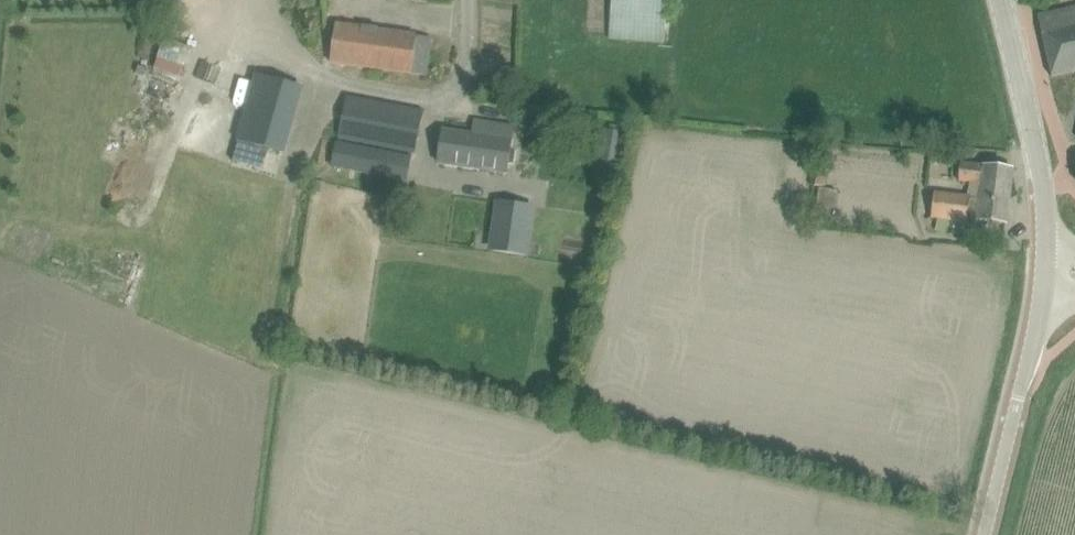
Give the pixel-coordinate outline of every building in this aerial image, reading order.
[(609,40),(629,41),(632,0),(612,0),(609,40)] [(1059,12),(1038,17),(1051,76),(1074,71),(1074,8),(1059,12)] [(336,26),(331,63),(398,72),(403,35),(377,32),(377,28),(364,27),(363,30),(336,26)] [(239,140),(281,152),(298,88),(256,76),(239,140)] [(348,96),(339,137),(415,154),(424,112),(348,96)] [(516,149),(511,149),(514,127),(490,123),(488,137),(444,131),(439,163),(507,173),(509,163),(513,164),(516,149)] [(605,130),(602,148),(621,150),(623,133),(605,130)] [(415,154),(339,137),(338,141),(336,141),(330,172),(406,187),(412,156),(414,156),(415,154)] [(814,153),(814,162),(821,162),(821,167),(826,167),(826,153),(814,153)] [(966,219),(984,222),(1006,224),(1013,169),(960,163),(958,182),(979,185),(977,200),(933,195),(931,218),(937,219),(966,222),(966,219)] [(818,169),(815,187),(824,188),(826,170),(818,169)] [(814,216),(834,219),(838,192),(818,189),(814,216)] [(503,250),(524,253),(531,209),(499,205),(496,229),(506,230),(503,250)] [(937,219),(936,233),(965,234),(966,222),(937,219)]
